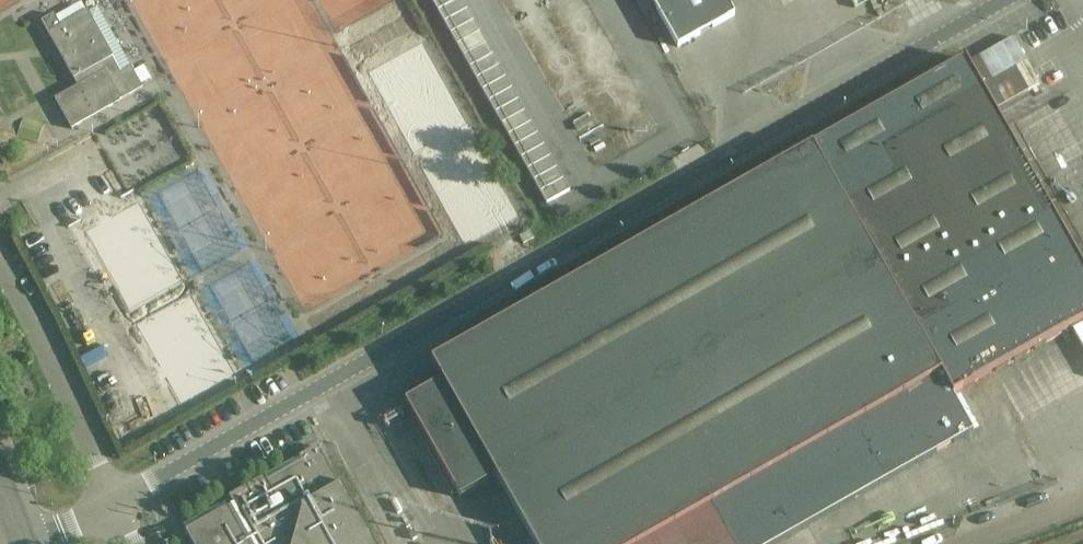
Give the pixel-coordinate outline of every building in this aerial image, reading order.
[(432,1),(438,12),(459,0),(433,0),(432,1)] [(678,49),(735,16),(726,0),(650,0),(678,49)] [(97,9),(49,37),(78,88),(106,72),(113,86),(134,73),(97,9)] [(468,10),(445,23),(451,35),(474,22),(468,10)] [(474,22),(451,35),(457,46),(480,33),(474,22)] [(480,33),(457,46),(464,57),(487,44),(480,33)] [(1012,39),(967,64),(992,108),(1037,82),(1012,39)] [(487,44),(464,57),(470,68),(493,56),(487,44)] [(493,56),(470,68),(477,80),(500,67),(493,56)] [(460,499),(496,478),(534,543),(644,543),(712,505),(734,543),(777,543),(974,435),(953,397),(1082,323),(1082,269),(992,108),(967,64),(965,61),(431,363),(442,382),(405,403),(460,499)] [(500,67),(477,80),(483,91),(506,78),(500,67)] [(106,72),(78,88),(55,101),(72,131),(73,130),(73,129),(117,104),(118,105),(120,104),(119,102),(143,89),(134,73),(113,86),(106,72)] [(506,78),(483,91),(489,102),(512,90),(506,78)] [(512,90),(489,102),(496,114),(519,101),(512,90)] [(519,101),(496,114),(502,125),(525,112),(519,101)] [(525,112),(502,125),(509,136),(531,124),(525,112)] [(531,124),(509,136),(515,148),(538,135),(531,124)] [(551,157),(528,170),(534,182),(557,169),(551,157)] [(557,169),(534,182),(541,193),(563,180),(557,169)] [(563,180),(541,193),(547,204),(570,191),(563,180)] [(341,486),(340,487),(318,448),(229,498),(233,506),(228,509),(225,504),(183,527),(193,543),(374,543),(341,486)]
